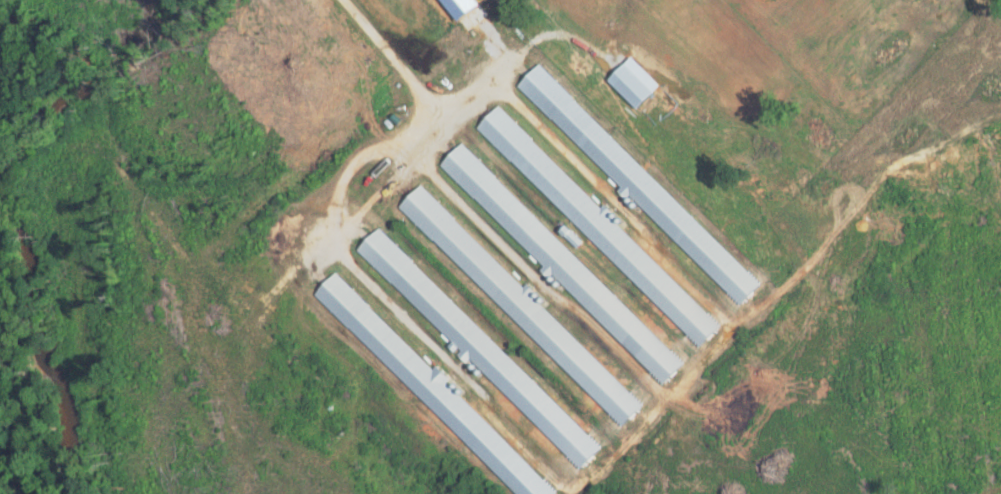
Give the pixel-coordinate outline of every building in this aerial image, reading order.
[(607,80),(636,109),(654,92),(624,63),(607,80)] [(743,306),(765,284),(538,65),(517,87),(743,306)] [(495,107),(474,129),(700,347),(722,325),(495,107)] [(664,384),(685,363),(459,144),(438,166),(664,384)] [(399,207),(625,426),(645,404),(419,186),(399,207)] [(582,469),(603,449),(379,229),(359,250),(582,469)] [(521,493),(559,493),(561,492),(447,382),(448,381),(337,273),(316,295),(521,493)]
